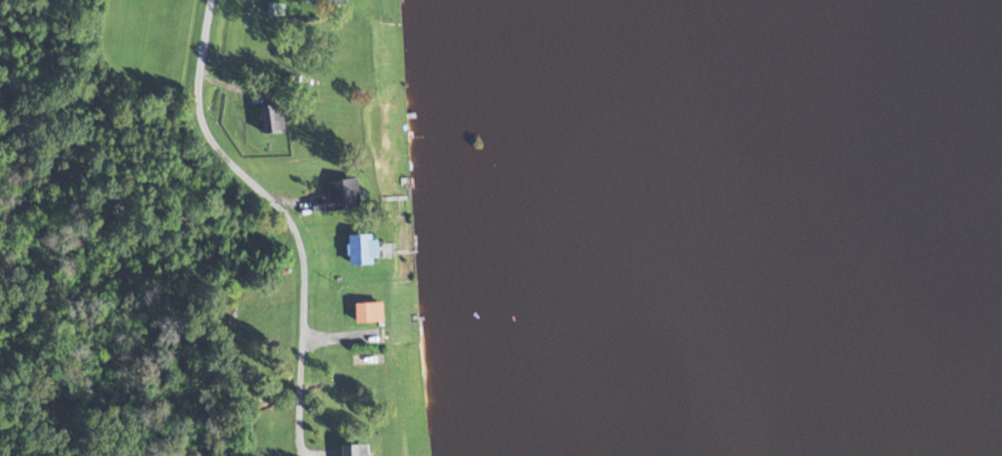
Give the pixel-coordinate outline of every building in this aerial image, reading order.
[(258,107),(262,134),(283,130),(279,103),(258,107)] [(359,207),(355,177),(327,181),(329,198),(310,200),(312,213),(359,207)] [(374,235),(347,235),(347,264),(374,264),(374,235)] [(354,322),(381,322),(381,302),(354,302),(354,322)] [(367,444),(340,444),(340,455),(367,455),(367,444)]
